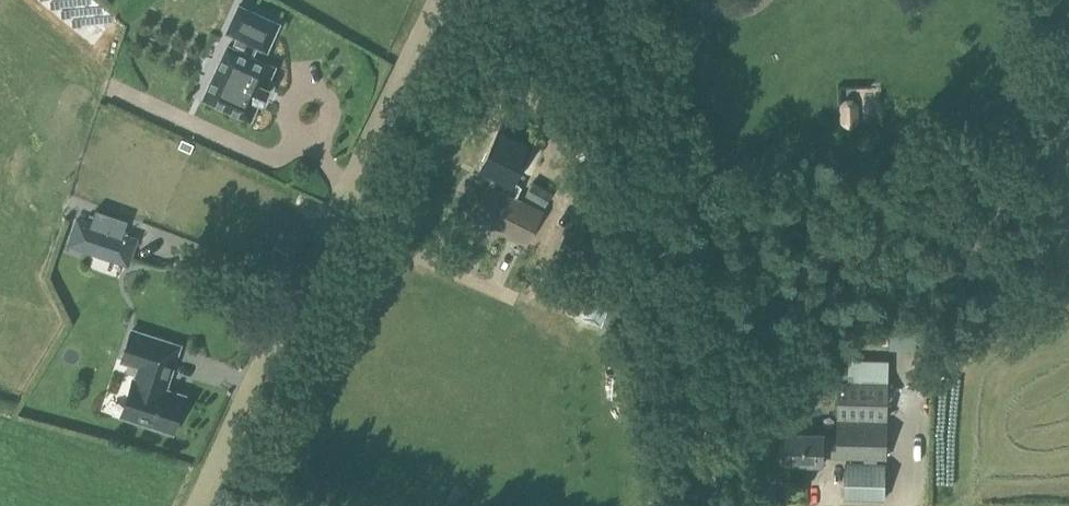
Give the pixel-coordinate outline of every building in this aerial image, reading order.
[(267,89),(276,71),(253,60),(259,48),(269,53),(281,28),(242,10),(230,35),(246,43),(240,55),(231,50),(208,101),(252,121),(261,103),(265,104),(271,91),(267,89)] [(500,127),(481,165),(498,174),(514,182),(533,144),(500,127)] [(191,151),(194,143),(182,137),(179,145),(191,151)] [(598,169),(574,174),(579,198),(575,198),(584,240),(612,234),(613,243),(621,241),(610,191),(604,192),(598,169)] [(498,174),(478,214),(526,236),(540,209),(508,192),(514,182),(498,174)] [(545,204),(553,192),(534,181),(527,193),(545,204)] [(68,242),(116,258),(125,232),(77,215),(68,242)] [(563,230),(555,246),(580,259),(588,242),(563,230)] [(603,272),(590,275),(593,289),(606,286),(603,272)] [(566,284),(558,307),(610,327),(619,304),(566,284)] [(132,328),(122,359),(139,365),(135,377),(134,377),(127,397),(135,399),(129,417),(172,431),(185,393),(161,386),(165,373),(170,375),(180,344),(132,328)] [(837,375),(849,376),(850,365),(838,365),(837,375)] [(841,383),(840,419),(888,420),(889,384),(841,383)] [(788,434),(787,461),(824,462),(824,458),(887,459),(888,424),(840,423),(839,436),(825,436),(825,435),(788,434)] [(845,464),(845,500),(886,501),(886,464),(845,464)]
